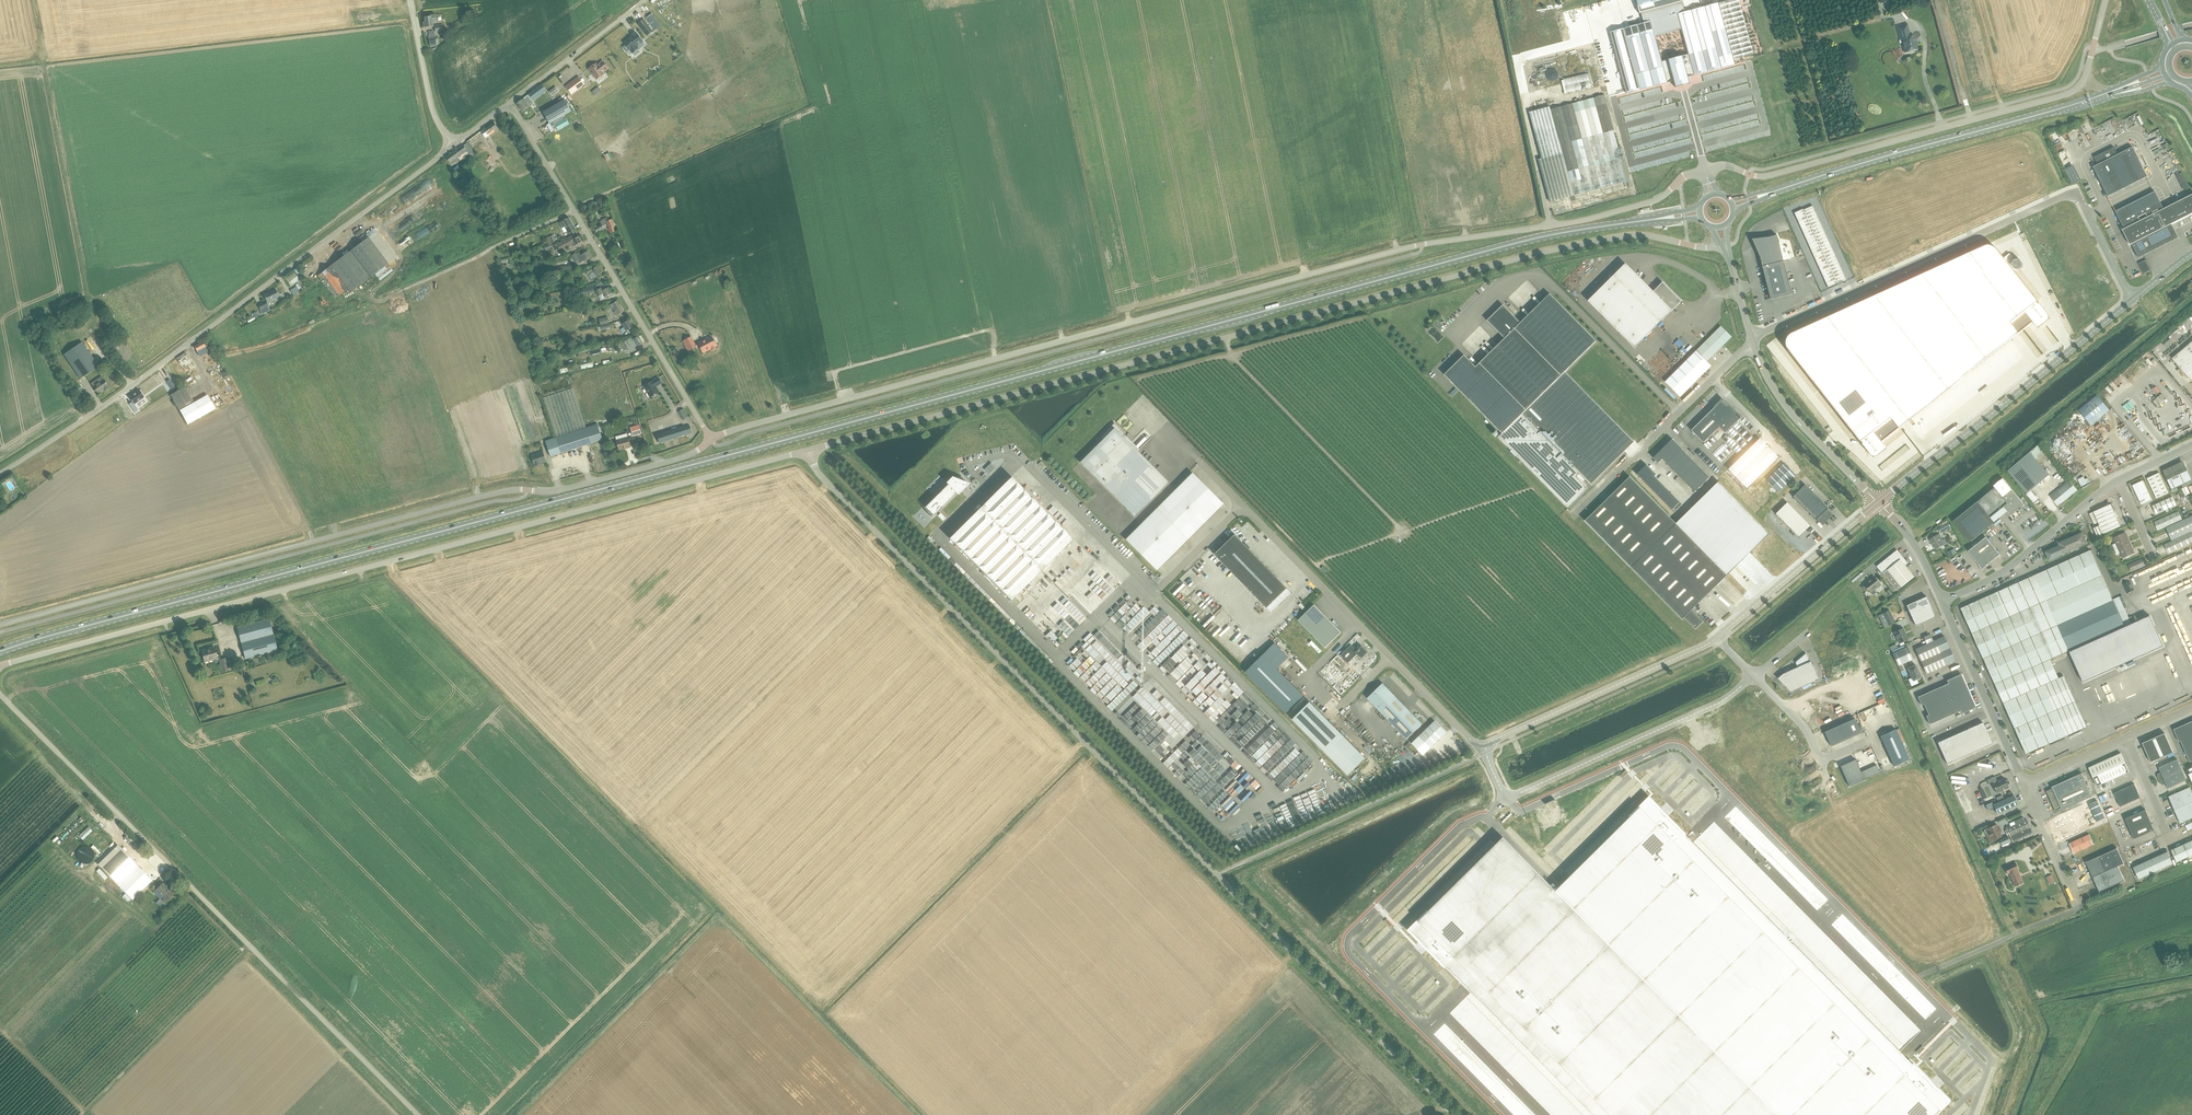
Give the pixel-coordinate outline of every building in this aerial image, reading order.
[(1643,19),(1644,23),(1637,25),(1627,27),(1610,32),(1617,57),(1622,76),(1626,94),(1641,90),(1656,86),(1667,83),(1670,82),(1674,81),(1675,84),(1678,83),(1679,83),(1679,84),(1680,84),(1680,85),(1681,85),(1682,85),(1683,85),(1684,85),(1684,84),(1685,83),(1685,82),(1687,81),(1689,80),(1688,77),(1692,76),(1694,75),(1694,76),(1694,75),(1706,72),(1719,69),(1734,65),(1735,64),(1735,63),(1734,59),(1726,29),(1722,14),(1719,3),(1718,3),(1701,8),(1685,12),(1684,8),(1682,3),(1684,2),(1683,0),(1636,0),(1640,14),(1641,14),(1643,19)] [(652,14),(646,18),(655,30),(661,26),(652,14)] [(429,17),(424,17),(424,22),(423,22),(423,27),(432,26),(432,22),(436,21),(435,15),(429,16),(429,17)] [(638,24),(647,36),(653,32),(644,19),(638,24)] [(1914,50),(1919,49),(1917,42),(1916,43),(1914,36),(1911,36),(1907,23),(1896,26),(1900,40),(1902,39),(1903,42),(1903,44),(1904,47),(1905,47),(1908,47),(1909,52),(1910,52),(1910,53),(1911,53),(1914,52),(1915,51),(1914,50)] [(626,45),(624,47),(626,51),(627,51),(629,49),(632,54),(639,49),(637,47),(643,42),(636,32),(631,35),(632,36),(629,39),(628,39),(624,42),(626,45)] [(589,69),(597,80),(604,75),(603,74),(605,72),(606,72),(605,71),(608,68),(603,62),(603,61),(598,66),(597,65),(595,67),(594,65),(591,67),(589,69)] [(1552,81),(1553,81),(1554,81),(1555,81),(1555,80),(1556,80),(1557,79),(1557,78),(1558,78),(1558,77),(1558,76),(1558,75),(1558,74),(1558,73),(1558,72),(1557,71),(1557,70),(1556,70),(1555,69),(1554,69),(1553,69),(1552,69),(1551,69),(1550,69),(1549,69),(1549,70),(1548,70),(1547,71),(1547,72),(1546,73),(1546,74),(1546,75),(1546,76),(1546,77),(1547,78),(1547,79),(1548,79),(1548,80),(1549,80),(1550,81),(1551,81),(1552,81)] [(566,87),(572,95),(584,85),(585,85),(582,81),(579,77),(575,80),(568,85),(566,86),(566,87)] [(546,91),(542,84),(523,98),(524,99),(525,100),(529,97),(532,102),(546,91)] [(598,87),(592,92),(595,95),(601,91),(598,87)] [(556,88),(549,93),(552,96),(559,91),(556,88)] [(1575,194),(1632,180),(1623,146),(1620,146),(1606,94),(1552,108),(1555,122),(1551,123),(1550,119),(1546,120),(1544,113),(1550,111),(1549,107),(1532,111),(1544,158),(1561,154),(1559,149),(1563,148),(1575,194)] [(524,99),(517,104),(522,111),(529,106),(528,105),(532,102),(529,97),(525,100),(524,99)] [(571,111),(565,100),(543,112),(553,129),(556,128),(553,122),(571,111)] [(485,130),(484,129),(481,131),(486,138),(490,136),(489,134),(498,128),(494,123),(485,130)] [(463,145),(446,158),(451,165),(459,159),(458,158),(467,151),(472,156),(475,154),(467,144),(464,146),(463,145)] [(2128,150),(2118,154),(2098,165),(2095,166),(2093,167),(2101,182),(2108,197),(2129,186),(2148,177),(2142,165),(2133,147),(2128,150)] [(606,154),(608,161),(614,158),(611,152),(606,154)] [(2066,169),(2073,184),(2082,180),(2075,165),(2066,169)] [(2185,172),(2179,174),(2185,190),(2191,187),(2185,172)] [(2184,199),(2178,202),(2173,205),(2164,209),(2159,198),(2155,191),(2140,199),(2116,211),(2122,224),(2124,229),(2123,230),(2127,238),(2130,245),(2132,244),(2139,258),(2168,243),(2179,238),(2172,224),(2171,222),(2175,220),(2176,222),(2191,214),(2191,195),(2184,199)] [(612,219),(608,220),(607,217),(600,221),(601,224),(594,228),(597,233),(604,229),(603,226),(607,223),(609,228),(610,232),(616,230),(614,226),(615,226),(612,219)] [(575,231),(568,218),(561,223),(559,223),(562,228),(565,227),(570,234),(575,231)] [(553,235),(547,238),(549,244),(555,242),(553,235)] [(567,247),(572,244),(573,245),(574,247),(576,246),(583,242),(580,237),(579,236),(575,239),(572,235),(559,243),(558,242),(553,245),(554,246),(557,250),(559,249),(560,250),(561,250),(562,250),(563,250),(563,249),(567,247)] [(1757,247),(1756,248),(1757,251),(1758,250),(1770,299),(1792,294),(1777,235),(1756,240),(1757,247)] [(317,275),(334,298),(347,289),(350,292),(388,264),(368,238),(317,275)] [(1786,341),(1785,342),(1785,343),(1785,345),(1786,346),(1786,347),(1786,348),(1787,349),(1788,350),(1791,354),(1801,367),(1816,387),(1834,408),(1860,442),(1860,441),(1862,443),(1863,444),(1864,445),(1865,447),(1866,448),(1867,449),(1867,450),(1868,451),(1869,452),(1870,453),(1871,454),(1872,455),(1873,455),(1874,456),(1875,456),(1876,455),(1877,455),(1878,454),(1879,453),(1880,452),(1881,451),(1882,450),(1885,449),(1884,447),(1883,446),(1882,445),(1881,444),(1880,443),(1881,442),(1882,441),(1891,434),(1899,428),(1902,425),(1907,421),(1922,409),(1940,395),(1957,382),(1973,369),(1997,350),(2016,336),(2028,326),(2033,322),(2035,321),(2036,322),(2037,323),(2037,325),(2038,326),(2039,327),(2041,326),(2042,325),(2043,324),(2044,324),(2045,323),(2046,322),(2047,321),(2048,320),(2048,319),(2049,318),(2049,317),(2048,316),(2048,315),(2047,314),(2046,313),(2045,312),(2045,311),(2044,310),(2043,308),(2042,307),(2041,306),(2040,305),(2040,304),(2039,303),(2038,303),(2038,302),(2038,301),(2034,296),(2030,291),(2023,282),(2015,272),(2014,270),(2009,263),(2014,259),(2012,256),(2010,253),(2007,255),(2004,258),(2001,254),(1998,250),(1997,249),(1997,248),(1996,248),(1995,247),(1994,247),(1993,246),(1992,246),(1991,246),(1990,245),(1989,245),(1987,245),(1986,245),(1985,246),(1984,246),(1983,246),(1963,256),(1932,270),(1898,285),(1858,303),(1809,325),(1792,333),(1791,334),(1790,334),(1789,335),(1788,336),(1787,337),(1787,338),(1786,339),(1786,340),(1786,341)] [(591,257),(588,251),(581,255),(579,252),(575,254),(571,256),(575,263),(579,261),(581,263),(591,257)] [(2147,259),(2141,262),(2145,272),(2152,269),(2147,259)] [(2013,263),(2013,265),(2013,266),(2013,267),(2014,268),(2015,269),(2016,269),(2017,270),(2018,270),(2019,270),(2020,269),(2021,269),(2022,268),(2022,267),(2023,266),(2023,265),(2023,264),(2022,263),(2022,262),(2021,261),(2020,260),(2019,260),(2018,260),(2017,260),(2016,260),(2015,260),(2014,261),(2013,262),(2013,263)] [(558,272),(574,268),(573,264),(557,267),(558,272)] [(1626,264),(1588,301),(1635,348),(1682,301),(1663,282),(1653,291),(1626,264)] [(591,271),(587,273),(591,280),(593,279),(594,281),(598,278),(597,276),(601,274),(597,267),(591,271)] [(294,272),(285,279),(290,286),(299,280),(294,272)] [(602,283),(595,287),(597,290),(596,291),(599,296),(601,298),(603,299),(605,297),(613,293),(609,287),(606,289),(602,283)] [(297,286),(290,290),(294,295),(300,291),(297,286)] [(595,291),(593,286),(581,289),(583,295),(595,291)] [(267,302),(279,297),(276,289),(264,295),(267,302)] [(1582,355),(1596,341),(1550,294),(1521,323),(1503,305),(1487,321),(1505,338),(1501,342),(1476,367),(1464,355),(1444,375),(1502,433),(1498,437),(1567,507),(1587,488),(1576,476),(1580,472),(1591,484),(1616,459),(1634,442),(1602,409),(1565,372),(1582,355)] [(270,310),(266,301),(258,305),(262,314),(270,310)] [(614,311),(615,312),(614,312),(616,316),(624,312),(618,301),(617,302),(616,301),(615,302),(615,303),(610,306),(614,311)] [(633,328),(629,321),(625,323),(624,321),(622,323),(624,327),(621,330),(623,333),(626,331),(627,331),(633,328)] [(1732,337),(1721,326),(1696,351),(1707,362),(1732,337)] [(631,338),(621,344),(625,350),(627,348),(629,351),(638,346),(643,343),(639,336),(634,339),(634,338),(632,339),(631,338)] [(716,345),(711,336),(704,340),(703,341),(703,340),(699,343),(696,345),(691,337),(683,341),(689,351),(697,347),(697,346),(700,345),(704,352),(708,350),(708,349),(711,348),(712,350),(716,348),(715,346),(716,345)] [(202,341),(194,346),(197,351),(203,348),(205,346),(202,341)] [(64,354),(80,378),(98,366),(82,342),(64,354)] [(2173,358),(2191,381),(2191,342),(2173,358)] [(617,350),(616,343),(607,345),(609,352),(617,350)] [(1696,351),(1665,382),(1680,397),(1711,366),(1707,362),(1696,351)] [(189,354),(180,360),(192,378),(197,375),(194,371),(198,369),(189,354)] [(558,370),(559,375),(569,373),(582,370),(593,367),(592,361),(580,364),(568,367),(568,368),(558,370)] [(161,385),(169,379),(163,371),(155,376),(161,385)] [(656,394),(659,392),(656,386),(662,383),(658,377),(643,386),(647,392),(648,392),(651,397),(653,396),(654,396),(655,396),(656,396),(656,395),(656,394)] [(105,390),(109,387),(103,379),(93,386),(97,393),(104,389),(105,390)] [(2158,385),(2154,388),(2158,394),(2162,391),(2158,385)] [(173,393),(170,395),(173,399),(173,400),(174,400),(179,409),(179,410),(180,410),(185,408),(189,405),(194,402),(190,395),(187,391),(184,386),(176,392),(173,393)] [(83,402),(89,398),(81,387),(76,391),(83,402)] [(1673,390),(1672,391),(1668,387),(1665,390),(1674,400),(1678,396),(1673,390)] [(573,388),(543,397),(556,438),(546,441),(551,457),(603,440),(598,424),(586,428),(573,388)] [(133,402),(129,404),(132,409),(135,413),(136,413),(139,411),(136,407),(134,404),(138,401),(144,397),(140,390),(136,393),(129,397),(133,402)] [(2162,394),(2153,401),(2158,406),(2167,399),(2162,394)] [(185,408),(180,410),(188,424),(215,409),(210,400),(208,395),(198,400),(194,402),(189,405),(185,408)] [(2091,426),(2110,410),(2098,395),(2079,411),(2091,426)] [(2124,406),(2129,412),(2136,406),(2131,400),(2124,406)] [(1740,418),(1723,401),(1715,408),(1715,407),(1691,430),(1704,443),(1719,427),(1725,433),(1733,426),(1740,419),(1741,418),(1741,417),(1740,418)] [(688,417),(684,409),(678,412),(683,420),(688,417)] [(642,434),(639,425),(631,428),(633,436),(642,434)] [(690,425),(667,432),(657,435),(659,443),(669,440),(693,432),(690,425)] [(1100,437),(1103,440),(1080,462),(1080,463),(1135,517),(1169,482),(1123,436),(1125,434),(1117,426),(1116,425),(1113,425),(1112,426),(1100,437)] [(621,435),(616,437),(619,450),(627,448),(631,447),(628,437),(622,439),(621,435)] [(1760,438),(1728,469),(1748,489),(1779,458),(1760,438)] [(1672,439),(1653,458),(1658,463),(1662,459),(1695,492),(1709,477),(1703,472),(1698,466),(1681,449),(1682,449),(1672,439)] [(2038,497),(2032,490),(2049,475),(2037,460),(2040,458),(2038,456),(2043,452),(2038,445),(2008,471),(2034,501),(2038,497)] [(540,465),(539,463),(546,461),(543,452),(531,456),(535,467),(540,465)] [(2055,471),(2059,467),(2049,455),(2044,458),(2055,471)] [(1784,463),(1767,480),(1772,485),(1779,492),(1786,485),(1796,475),(1794,473),(1792,471),(1788,467),(1787,465),(1784,463)] [(1637,474),(1674,512),(1682,504),(1654,476),(1656,474),(1651,469),(1647,465),(1646,465),(1637,474)] [(2186,467),(2166,476),(2172,489),(2182,485),(2191,480),(2186,467)] [(1223,504),(1192,473),(1126,539),(1126,540),(1157,570),(1223,504)] [(2147,478),(2157,498),(2169,493),(2159,473),(2147,478)] [(948,483),(949,484),(925,507),(934,516),(957,492),(959,494),(968,484),(953,477),(948,483)] [(1630,477),(1585,521),(1631,567),(1682,619),(1684,617),(1696,629),(1703,621),(1692,610),(1727,575),(1769,533),(1719,482),(1676,523),(1630,477)] [(2091,484),(2088,478),(2085,479),(2084,477),(2078,480),(2083,488),(2091,484)] [(1991,517),(2004,507),(2011,515),(2019,509),(2020,510),(2019,511),(2020,511),(2023,508),(2022,508),(2021,507),(2024,505),(2019,498),(2014,492),(2003,479),(2000,481),(1998,482),(1997,483),(1997,484),(1994,486),(1995,488),(1978,502),(1953,522),(1970,542),(1995,522),(1991,517)] [(2077,491),(2069,481),(2050,496),(2058,506),(2077,491)] [(2152,499),(2143,481),(2133,485),(2141,504),(2152,499)] [(949,538),(1011,601),(1066,547),(1004,484),(949,538)] [(1813,492),(1805,484),(1793,497),(1815,519),(1816,519),(1817,518),(1817,519),(1816,520),(1817,520),(1818,519),(1823,524),(1826,521),(1829,518),(1833,515),(1827,509),(1828,509),(1828,508),(1827,509),(1826,509),(1827,508),(1828,507),(1824,503),(1822,505),(1811,494),(1813,492)] [(2173,510),(2172,507),(2177,505),(2173,497),(2153,506),(2156,514),(2165,510),(2167,513),(2173,510)] [(1811,526),(1787,502),(1775,514),(1799,537),(1811,526)] [(2094,512),(2090,514),(2094,524),(2099,522),(2100,526),(2094,528),(2098,536),(2104,534),(2121,526),(2127,524),(2117,502),(2111,504),(2094,512)] [(2179,511),(2155,522),(2158,530),(2182,520),(2179,511)] [(2190,517),(2185,519),(2167,528),(2166,528),(2172,540),(2173,540),(2191,531),(2191,516),(2190,517)] [(1949,522),(1938,529),(1941,533),(1952,527),(1949,522)] [(1069,529),(1076,535),(1080,531),(1073,525),(1069,529)] [(2164,545),(2168,553),(2191,542),(2191,532),(2188,534),(2164,545)] [(2058,546),(2046,552),(2049,561),(2059,557),(2059,556),(2062,555),(2074,550),(2088,544),(2086,540),(2086,539),(2087,538),(2086,537),(2085,537),(2084,537),(2083,533),(2069,539),(2057,544),(2058,546)] [(2114,538),(2116,543),(2113,544),(2117,554),(2120,553),(2123,558),(2135,553),(2126,533),(2114,538)] [(1287,588),(1235,535),(1215,554),(1267,608),(1287,588)] [(1938,535),(1929,540),(1932,543),(1933,543),(1936,549),(1939,548),(1941,548),(1941,547),(1944,545),(1944,544),(1942,541),(1941,540),(1942,539),(1942,538),(1942,537),(1941,537),(1940,537),(1938,535)] [(2000,555),(1986,537),(1969,551),(1978,563),(1978,564),(1979,564),(1982,568),(1983,568),(1986,566),(1987,566),(1988,565),(2000,555)] [(2035,575),(1996,593),(1997,595),(2030,668),(2050,659),(2069,650),(2132,622),(2121,599),(2114,602),(2111,595),(2091,550),(2035,575)] [(1897,591),(1914,577),(1905,565),(1907,563),(1897,551),(1877,566),(1883,573),(1897,591)] [(1075,563),(1079,567),(1083,563),(1079,558),(1075,563)] [(2129,565),(2131,571),(2144,565),(2142,559),(2129,565)] [(1057,570),(1052,574),(1057,579),(1061,575),(1057,570)] [(1865,592),(1868,590),(1870,593),(1881,585),(1874,576),(1864,585),(1861,587),(1865,592)] [(1099,582),(1104,588),(1109,584),(1103,577),(1099,582)] [(2130,581),(2123,584),(2127,593),(2134,590),(2130,581)] [(1996,593),(1961,608),(1973,634),(1984,659),(1984,658),(1995,684),(2030,668),(1997,595),(1996,593)] [(1927,597),(1918,600),(1907,605),(1907,606),(1916,625),(1925,621),(1935,617),(1936,616),(1935,616),(1931,606),(1927,597)] [(1169,642),(1183,630),(1153,598),(1140,610),(1135,605),(1130,610),(1136,616),(1125,626),(1138,640),(1140,638),(1138,635),(1142,632),(1146,636),(1138,643),(1154,660),(1171,644),(1169,642)] [(1122,601),(1109,615),(1117,623),(1130,609),(1122,601)] [(1055,607),(1071,624),(1075,620),(1060,603),(1055,607)] [(1314,605),(1299,620),(1326,648),(1341,632),(1314,605)] [(1050,606),(1045,611),(1064,629),(1069,624),(1050,606)] [(1082,622),(1087,618),(1080,611),(1075,615),(1082,622)] [(1890,611),(1883,614),(1889,626),(1895,623),(1890,611)] [(2132,622),(2069,650),(2071,654),(2083,682),(2163,646),(2149,615),(2132,622)] [(1897,622),(1900,627),(1910,622),(1908,617),(1897,622)] [(245,659),(277,651),(269,619),(237,627),(245,659)] [(1903,628),(1894,632),(1900,643),(1908,639),(1905,632),(1903,628)] [(1060,645),(1063,640),(1051,631),(1047,636),(1060,645)] [(1180,635),(1173,642),(1178,647),(1186,640),(1180,635)] [(1927,674),(1955,661),(1950,649),(1944,636),(1916,649),(1927,674)] [(1104,643),(1109,649),(1114,645),(1108,639),(1104,643)] [(1275,643),(1246,672),(1286,712),(1303,695),(1277,668),(1288,657),(1275,643)] [(1340,655),(1348,663),(1357,654),(1362,658),(1368,652),(1364,648),(1363,647),(1362,648),(1361,647),(1357,651),(1351,645),(1340,655)] [(205,662),(217,659),(214,647),(209,648),(210,650),(202,652),(205,662)] [(1908,647),(1893,654),(1898,666),(1913,659),(1908,647)] [(1095,658),(1100,662),(1104,658),(1099,653),(1095,658)] [(1815,671),(1811,661),(1810,662),(1808,657),(1806,653),(1802,657),(1797,661),(1796,662),(1796,663),(1797,665),(1798,667),(1789,671),(1783,674),(1778,678),(1784,685),(1792,692),(1804,686),(1815,681),(1816,681),(1814,677),(1812,673),(1815,671)] [(1182,663),(1189,670),(1196,663),(1188,656),(1182,663)] [(226,658),(219,660),(223,672),(235,669),(233,664),(228,665),(226,658)] [(1112,663),(1125,677),(1130,673),(1117,659),(1112,663)] [(1111,674),(1116,671),(1108,660),(1103,664),(1111,674)] [(1179,679),(1186,672),(1179,665),(1174,670),(1175,670),(1172,672),(1179,679)] [(1914,681),(1922,678),(1916,665),(1908,669),(1914,681)] [(1204,667),(1182,690),(1188,694),(1209,672),(1204,667)] [(2104,692),(2139,678),(2135,668),(2110,679),(2109,676),(2102,679),(2105,687),(2103,688),(2104,692)] [(1114,676),(1123,686),(1128,682),(1119,671),(1114,676)] [(1108,682),(1113,678),(1108,673),(1103,677),(1108,682)] [(1131,673),(1126,678),(1132,683),(1137,678),(1131,673)] [(1215,678),(1211,673),(1206,677),(1211,682),(1215,678)] [(1976,707),(1961,674),(1947,680),(1947,681),(1948,682),(1949,684),(1931,691),(1918,697),(1920,701),(1922,705),(1923,705),(1924,704),(1926,709),(1927,711),(1929,715),(1928,715),(1926,716),(1928,720),(1930,724),(1941,719),(1961,711),(1962,714),(1976,707)] [(2065,676),(2004,703),(2027,754),(2087,726),(2065,676)] [(1210,685),(1215,690),(1224,681),(1220,677),(1210,685)] [(1211,695),(1215,700),(1236,682),(1232,677),(1211,695)] [(1202,681),(1197,686),(1202,691),(1206,687),(1202,681)] [(1151,682),(1136,698),(1166,728),(1161,734),(1165,739),(1171,733),(1180,742),(1184,738),(1183,737),(1194,725),(1151,682)] [(1367,698),(1407,739),(1422,724),(1383,683),(1367,698)] [(1096,694),(1102,688),(1097,684),(1092,689),(1096,694)] [(1119,684),(1115,688),(1119,693),(1124,688),(1119,684)] [(1201,695),(1206,700),(1213,692),(1208,687),(1201,695)] [(1114,710),(1130,694),(1125,689),(1110,705),(1114,710)] [(1199,696),(1194,701),(1199,706),(1204,701),(1199,696)] [(1200,707),(1204,712),(1215,702),(1210,697),(1200,707)] [(1295,713),(1297,715),(1292,719),(1348,775),(1366,758),(1315,707),(1308,700),(1295,713)] [(1215,723),(1242,748),(1249,741),(1244,736),(1264,715),(1258,710),(1260,707),(1256,702),(1252,706),(1245,713),(1239,708),(1241,706),(1236,701),(1229,709),(1223,704),(1215,712),(1220,717),(1215,723)] [(1210,717),(1215,712),(1210,707),(1205,712),(1210,717)] [(1126,714),(1122,719),(1125,723),(1130,718),(1126,714)] [(1862,733),(1855,718),(1825,732),(1832,746),(1862,733)] [(1419,736),(1412,743),(1423,755),(1431,748),(1447,733),(1435,721),(1419,736)] [(2179,742),(2181,741),(2190,762),(2191,761),(2191,721),(2174,730),(2179,742)] [(1983,722),(1938,743),(1947,764),(1993,744),(1983,722)] [(1132,730),(1142,740),(1148,734),(1138,724),(1132,730)] [(1155,738),(1160,733),(1155,728),(1150,733),(1155,738)] [(1894,766),(1909,759),(1896,729),(1881,736),(1894,766)] [(1272,746),(1277,751),(1292,738),(1287,733),(1272,746)] [(2151,761),(2151,763),(2174,753),(2165,733),(2145,742),(2145,743),(2144,745),(2151,761)] [(1213,788),(1229,771),(1221,764),(1227,758),(1202,734),(1187,750),(1203,766),(1200,769),(1189,758),(1185,763),(1179,758),(1174,763),(1177,770),(1172,765),(1170,768),(1180,778),(1190,767),(1193,769),(1194,771),(1190,775),(1193,777),(1191,779),(1186,784),(1190,788),(1207,771),(1214,777),(1212,778),(1202,789),(1212,799),(1222,788),(1221,785),(1220,784),(1213,788)] [(1249,756),(1257,748),(1252,744),(1245,752),(1249,756)] [(1158,756),(1163,751),(1159,746),(1154,751),(1158,756)] [(1269,749),(1264,755),(1269,760),(1274,754),(1269,749)] [(1285,756),(1267,773),(1282,789),(1291,780),(1286,774),(1306,755),(1301,750),(1292,759),(1289,756),(1287,758),(1285,756)] [(2089,768),(2097,786),(2130,772),(2121,753),(2089,768)] [(1840,766),(1842,770),(1844,775),(1849,786),(1880,773),(1877,765),(1861,772),(1856,759),(1840,766)] [(2157,776),(2161,784),(2165,782),(2168,789),(2187,780),(2177,759),(2159,767),(2162,774),(2157,776)] [(1233,764),(1236,768),(1241,764),(1237,760),(1233,764)] [(2052,787),(2053,788),(2047,791),(2056,811),(2062,808),(2062,810),(2092,796),(2082,773),(2052,787)] [(1995,776),(1987,780),(1989,784),(1992,783),(1997,793),(2009,788),(2008,785),(2009,784),(2010,783),(2009,780),(2007,780),(2006,780),(2004,778),(1997,781),(1995,776)] [(1255,777),(1250,781),(1254,786),(1259,781),(1255,777)] [(2114,793),(2120,807),(2141,798),(2134,784),(2114,793)] [(2191,818),(2191,791),(2190,787),(2169,796),(2180,823),(2191,818)] [(1225,790),(1213,803),(1217,808),(1230,795),(1225,790)] [(1296,797),(1302,815),(1309,812),(1309,814),(1316,811),(1308,790),(1301,793),(1302,795),(1296,797)] [(1225,807),(1234,798),(1231,796),(1223,804),(1225,807)] [(1993,805),(1997,814),(2018,805),(2014,796),(1993,805)] [(1409,930),(1417,938),(1420,941),(1421,940),(1423,941),(1426,944),(1429,948),(1428,948),(1428,949),(1434,955),(1444,965),(1444,966),(1444,967),(1445,968),(1445,967),(1446,967),(1447,968),(1470,991),(1506,1027),(1563,1085),(1586,1108),(1593,1114),(1934,1114),(1938,1111),(1945,1105),(1949,1101),(1945,1096),(1938,1090),(1937,1090),(1937,1091),(1929,1083),(1929,1082),(1930,1082),(1925,1077),(1914,1065),(1914,1064),(1913,1063),(1912,1064),(1902,1054),(1870,1021),(1843,994),(1820,970),(1799,949),(1755,905),(1730,880),(1707,856),(1685,835),(1686,834),(1685,833),(1684,833),(1670,818),(1668,817),(1667,817),(1667,818),(1659,810),(1659,809),(1660,809),(1653,802),(1649,798),(1646,800),(1640,807),(1638,808),(1639,808),(1634,813),(1631,816),(1630,815),(1629,816),(1630,817),(1623,823),(1608,838),(1581,865),(1556,890),(1514,848),(1503,837),(1487,853),(1463,877),(1431,908),(1429,911),(1428,911),(1427,910),(1427,911),(1427,912),(1426,913),(1424,915),(1419,920),(1419,919),(1418,921),(1415,924),(1409,930)] [(1231,814),(1233,812),(1233,811),(1241,806),(1237,800),(1226,807),(1231,814)] [(1295,801),(1290,803),(1296,818),(1301,816),(1295,801)] [(2070,815),(2055,822),(2063,839),(2078,832),(2079,831),(2079,832),(2097,824),(2097,823),(2098,823),(2105,820),(2097,802),(2090,805),(2092,809),(2091,810),(2073,818),(2072,818),(2070,815)] [(1276,814),(1284,812),(1282,805),(1274,808),(1276,814)] [(2146,810),(2126,819),(2134,839),(2155,830),(2146,810)] [(2010,824),(2011,826),(2007,828),(2007,829),(2005,830),(2007,835),(2009,834),(2013,842),(2033,833),(2027,819),(2025,820),(2023,818),(2010,824)] [(1284,832),(1291,829),(1287,819),(1280,822),(1284,832)] [(2002,836),(1996,824),(1985,830),(1984,831),(1984,832),(1984,833),(1986,834),(1987,834),(1990,833),(1993,840),(2002,836)] [(90,826),(80,836),(84,841),(95,831),(90,826)] [(2108,826),(2096,831),(2103,847),(2115,842),(2108,826)] [(129,834),(124,838),(129,843),(134,839),(129,834)] [(2094,844),(2090,834),(2069,843),(2074,853),(2094,844)] [(2010,842),(2008,837),(2000,841),(2002,846),(2010,842)] [(2171,850),(2177,862),(2187,858),(2191,855),(2191,841),(2171,850)] [(93,845),(91,847),(99,855),(101,853),(93,845)] [(2118,848),(2087,862),(2100,892),(2125,881),(2118,866),(2124,863),(2118,848)] [(122,850),(102,869),(133,900),(137,897),(138,896),(153,881),(122,850)] [(2139,879),(2173,864),(2168,852),(2133,867),(2139,879)] [(64,855),(61,858),(70,867),(73,864),(64,855)] [(2013,882),(2015,887),(2023,883),(2017,870),(2018,869),(2015,862),(2005,867),(2008,874),(2009,874),(2011,878),(2010,878),(2012,883),(2013,882)] [(98,873),(93,878),(111,896),(116,891),(98,873)] [(156,885),(153,889),(155,891),(157,889),(163,896),(161,899),(165,903),(175,892),(172,889),(169,891),(166,887),(165,888),(163,886),(164,885),(162,884),(158,887),(156,885)]
